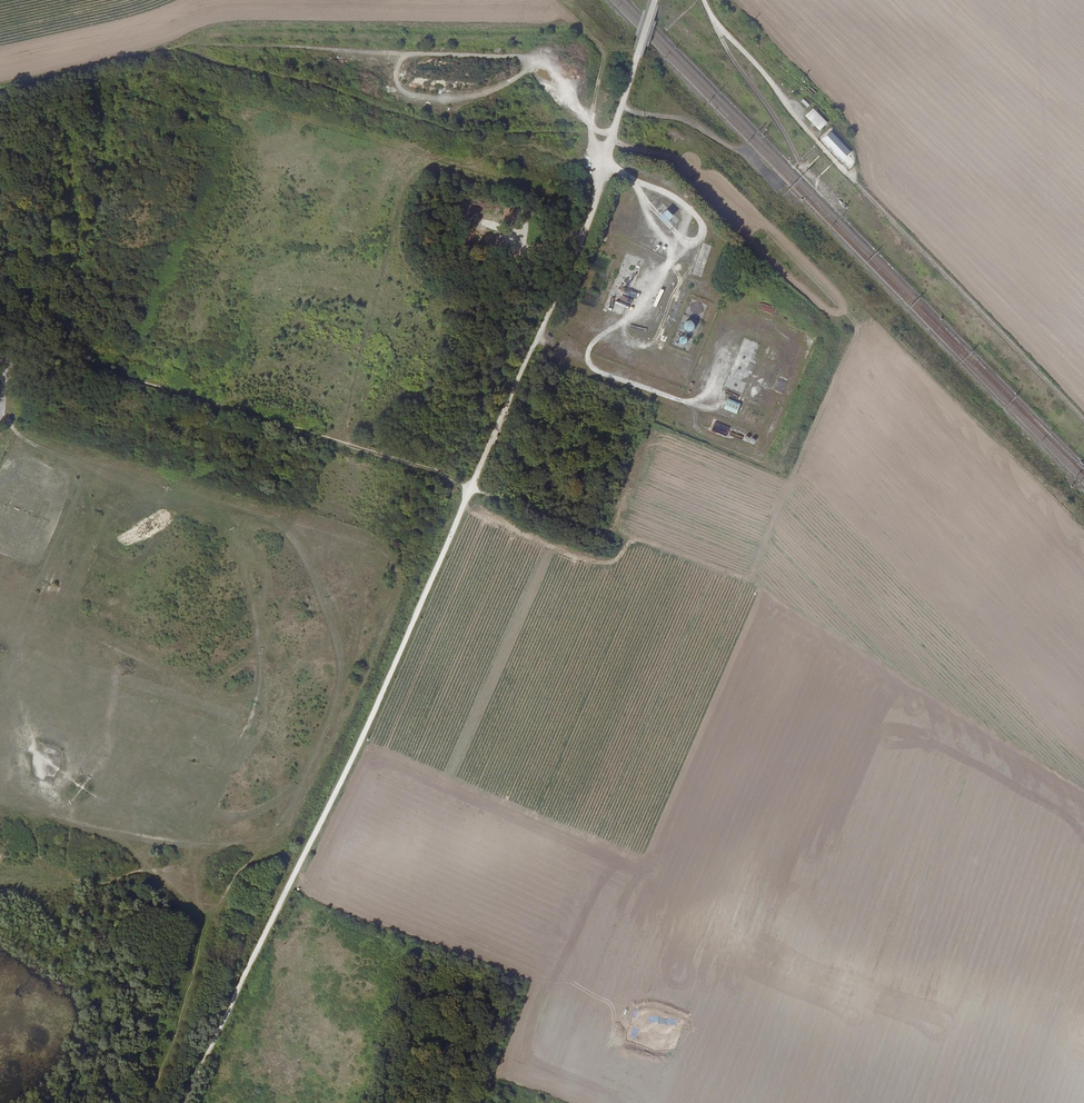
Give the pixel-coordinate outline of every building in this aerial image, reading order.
[(807,108),(810,106),(805,99),(802,102),(807,108)] [(827,123),(814,108),(806,116),(820,131),(827,123)] [(661,216),(667,223),(675,215),(669,209),(661,216)] [(762,302),(760,306),(775,313),(777,309),(762,302)] [(687,332),(690,332),(692,331),(694,329),(695,327),(694,324),(692,322),(689,322),(686,322),(684,325),(684,327),(685,330),(687,332)] [(686,344),(687,342),(688,340),(687,338),(685,337),(683,336),(681,337),(680,338),(679,341),(680,343),(681,344),(683,345),(686,344)] [(801,337),(799,341),(811,345),(812,342),(801,337)] [(778,378),(774,389),(782,391),(786,381),(778,378)] [(742,404),(728,398),(724,408),(737,414),(742,404)] [(712,431),(727,435),(729,426),(715,421),(712,431)] [(744,440),(754,444),(756,439),(746,435),(744,440)]
